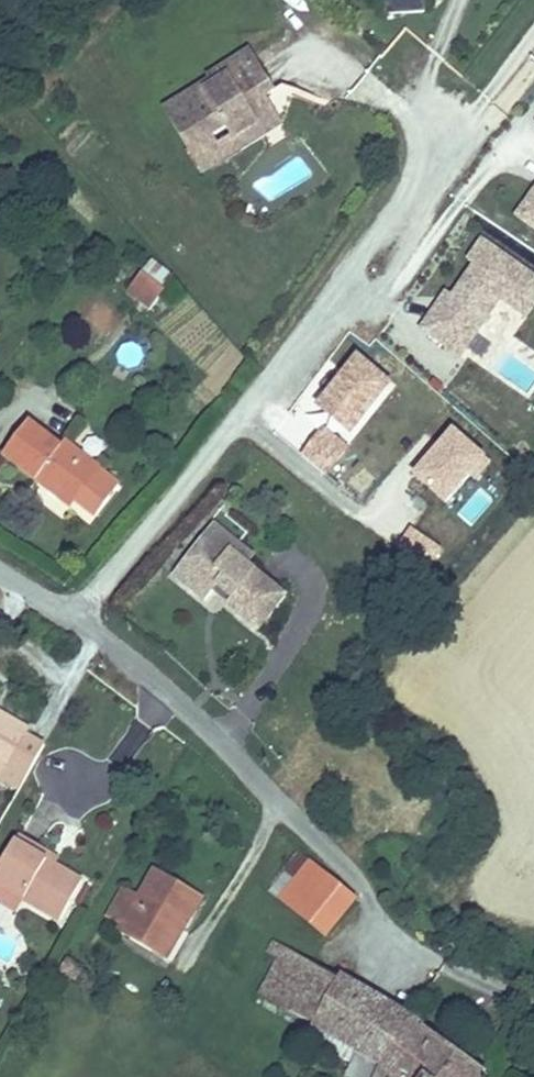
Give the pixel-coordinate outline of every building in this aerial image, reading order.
[(413,24),(412,8),(373,11),(374,27),(413,24)] [(201,99),(154,128),(177,165),(180,163),(195,188),(216,174),(209,163),(203,153),(216,144),(223,155),(265,128),(255,112),(264,106),(239,67),(212,85),(218,94),(204,103),(201,99)] [(212,85),(198,94),(201,99),(204,103),(218,94),(212,85)] [(523,118),(533,125),(533,102),(523,118)] [(216,144),(203,153),(209,163),(223,155),(216,144)] [(513,217),(533,232),(533,188),(513,217)] [(499,305),(526,322),(533,309),(533,275),(480,241),(420,335),(462,362),(499,305)] [(128,299),(149,322),(158,313),(136,292),(128,299)] [(357,356),(313,404),(349,437),(394,389),(357,356)] [(325,476),(349,448),(323,426),(299,453),(325,476)] [(452,429),(409,478),(444,509),(488,460),(452,429)] [(87,480),(55,454),(49,459),(17,435),(0,456),(0,476),(20,492),(28,482),(63,512),(87,480)] [(57,521),(63,512),(28,482),(20,492),(57,521)] [(427,571),(442,550),(411,529),(396,550),(427,571)] [(201,542),(186,560),(228,565),(201,542)] [(228,565),(186,560),(159,588),(193,619),(207,604),(223,621),(218,626),(247,653),(277,619),(240,585),(247,581),(228,565)] [(8,806),(34,760),(15,750),(20,743),(0,730),(0,800),(8,806)] [(8,858),(48,881),(53,872),(15,849),(8,858)] [(19,913),(53,933),(76,897),(48,881),(8,858),(0,871),(0,902),(19,913)] [(113,931),(108,939),(142,961),(161,931),(176,940),(195,909),(142,877),(130,900),(114,890),(96,919),(113,931)] [(342,912),(302,879),(275,917),(314,949),(342,912)] [(19,913),(0,902),(0,923),(8,928),(19,913)] [(142,961),(157,971),(176,940),(161,931),(142,961)] [(397,1031),(264,948),(252,966),(265,974),(246,1005),(347,1065),(338,1076),(365,1076),(397,1031)] [(397,1031),(365,1076),(471,1076),(397,1031)]
